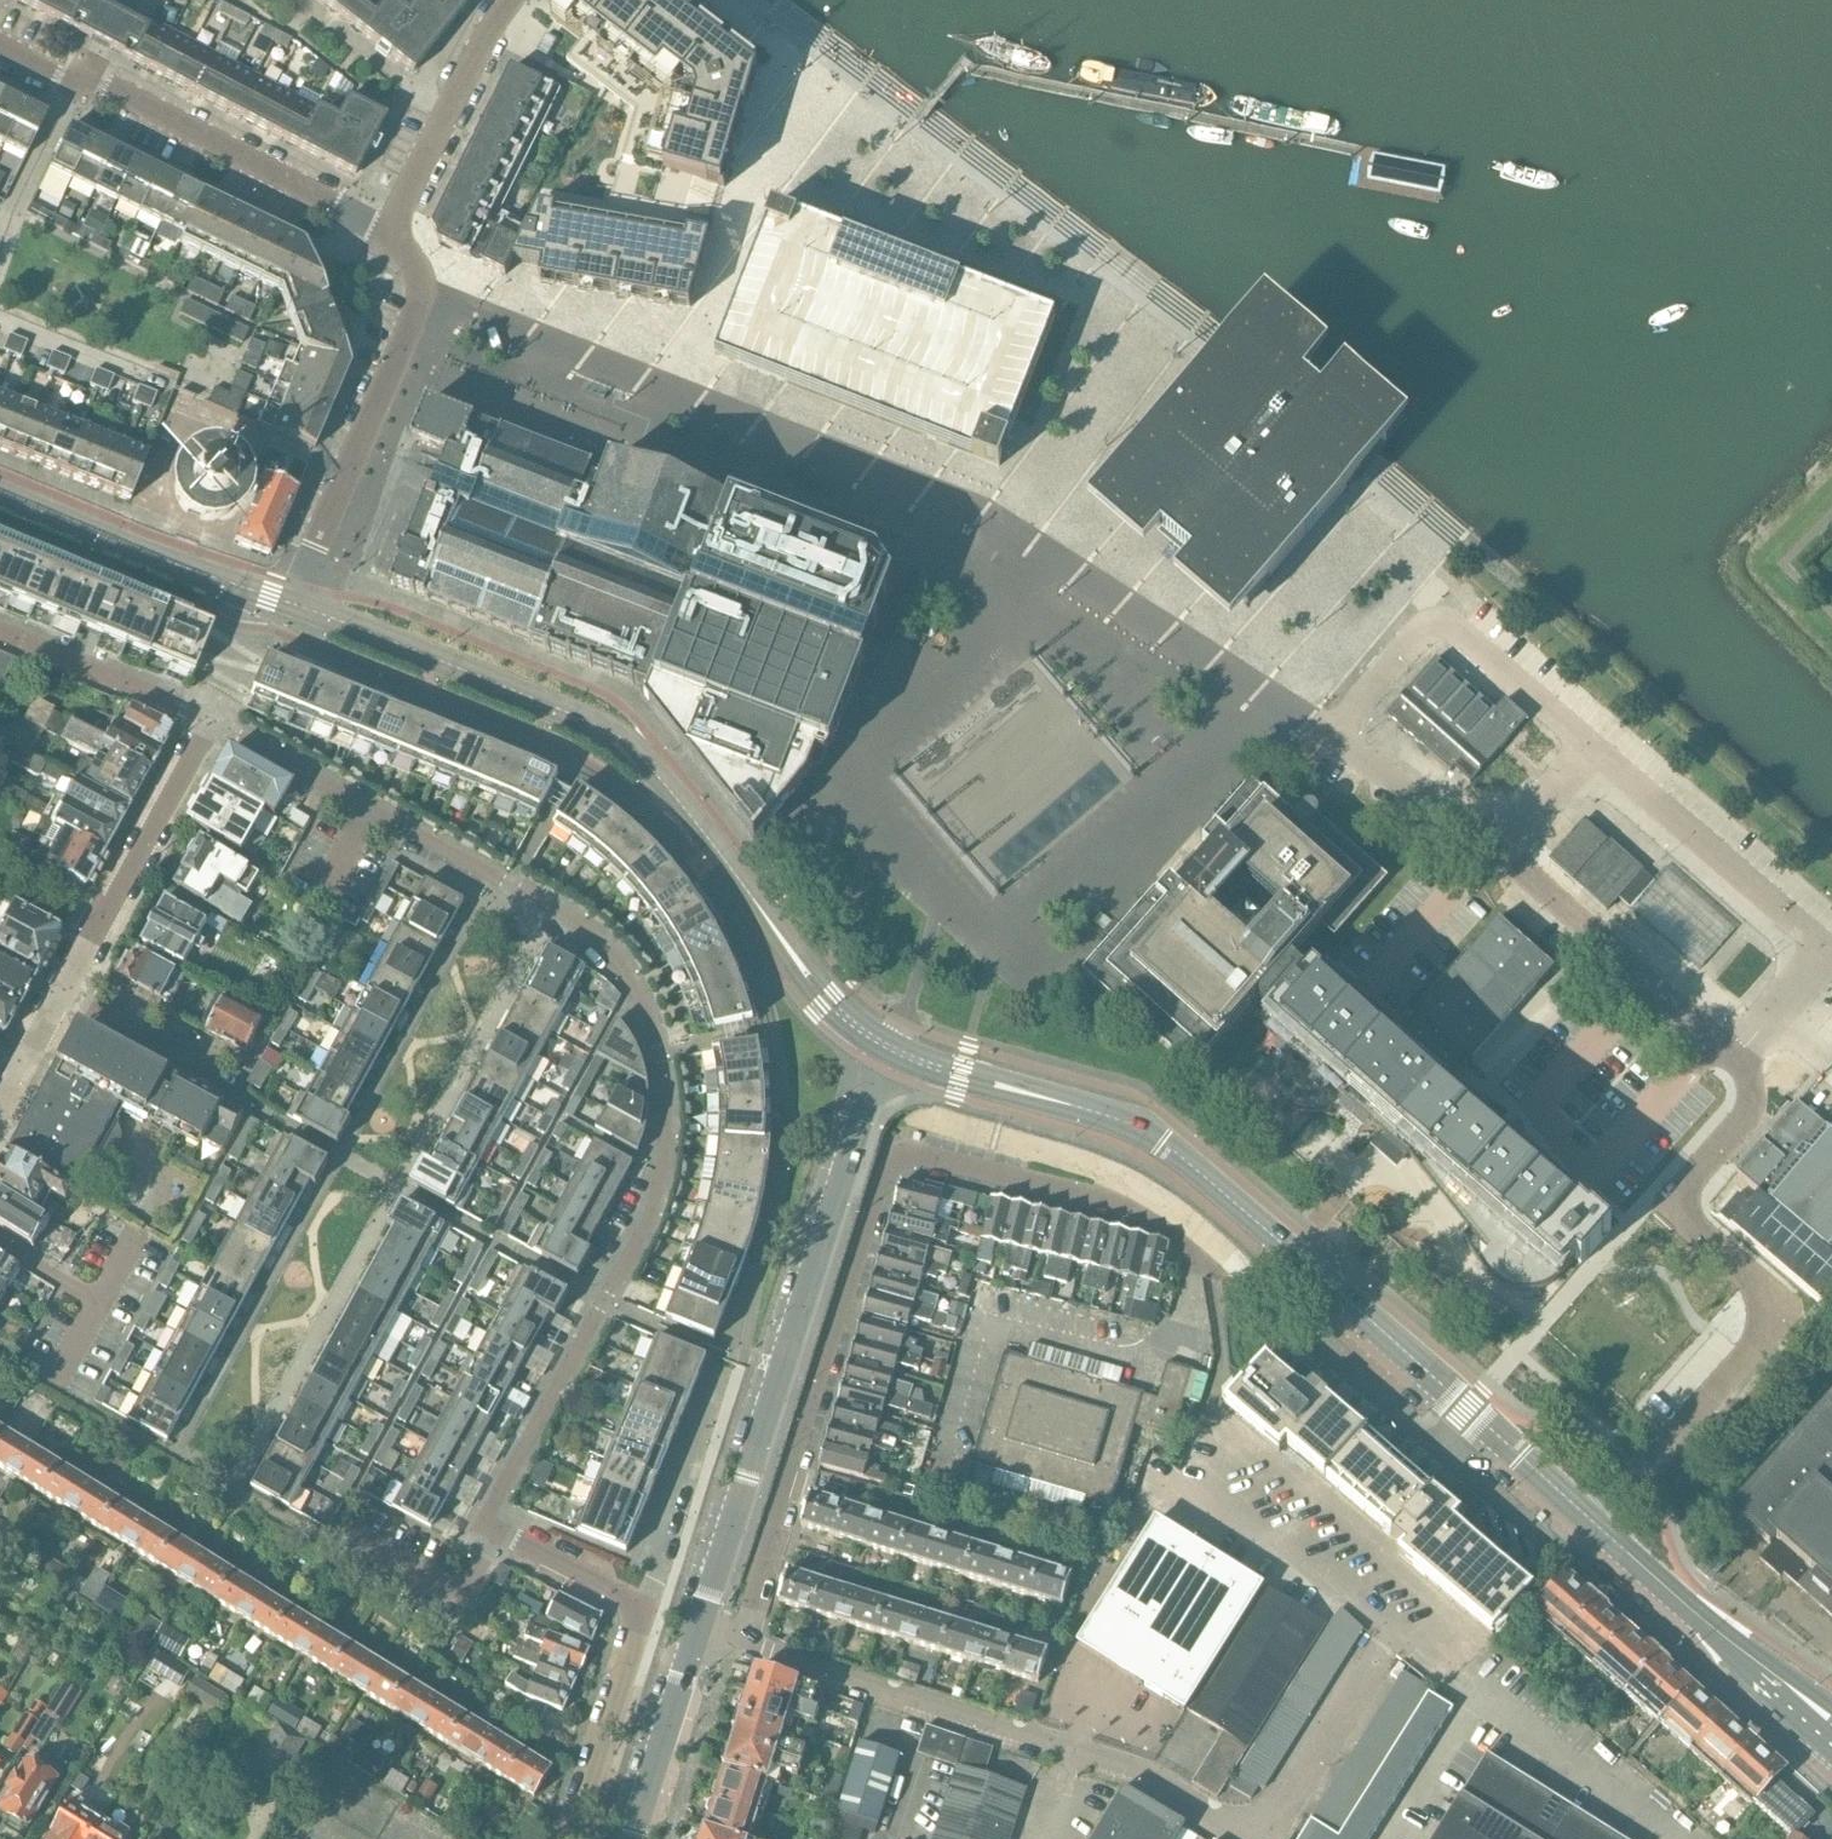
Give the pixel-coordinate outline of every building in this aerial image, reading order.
[(29,7),(48,17),(58,0),(31,0),(28,7),(29,7)] [(70,29),(86,0),(58,0),(48,17),(70,29)] [(110,0),(86,0),(70,29),(100,45),(120,6),(110,0)] [(226,30),(231,20),(236,11),(216,0),(211,9),(218,13),(213,23),(226,30)] [(343,19),(358,0),(328,0),(325,4),(343,19)] [(388,0),(358,0),(343,19),(361,33),(388,0)] [(405,68),(412,74),(452,23),(424,0),(415,0),(405,13),(389,0),(388,0),(361,33),(405,68)] [(467,5),(461,0),(424,0),(452,23),(467,5)] [(513,260),(515,260),(514,261),(523,262),(534,264),(542,266),(542,269),(540,281),(613,294),(690,308),(693,297),(715,223),(705,220),(684,214),(694,180),(725,188),(725,186),(743,125),(746,112),(749,105),(758,73),(754,70),(757,66),(740,52),(734,48),(731,52),(722,46),(725,41),(709,29),(703,24),(699,28),(690,22),(694,17),(679,5),(671,0),(668,4),(662,0),(564,0),(551,18),(563,27),(582,42),(567,61),(636,113),(619,171),(608,208),(574,202),(545,197),(539,208),(537,213),(527,233),(517,253),(513,260)] [(150,21),(141,16),(120,6),(100,45),(129,60),(150,21)] [(236,11),(231,20),(253,31),(257,22),(236,11)] [(129,60),(132,62),(151,72),(172,32),(150,21),(129,60)] [(273,42),(278,32),(264,25),(259,35),(273,42)] [(192,43),(172,32),(151,72),(172,82),(192,43)] [(278,32),(273,42),(286,49),(291,39),(278,32)] [(557,40),(546,34),(537,50),(548,57),(557,40)] [(172,82),(182,87),(193,93),(213,54),(192,43),(172,82)] [(234,65),(213,54),(193,93),(214,104),(234,65)] [(512,68),(434,226),(439,242),(506,275),(513,260),(517,253),(527,233),(518,228),(492,216),(555,89),(553,88),(559,76),(559,75),(527,59),(521,72),(512,68)] [(214,104),(224,109),(234,115),(255,76),(234,65),(214,104)] [(234,115),(245,120),(255,126),(275,87),(255,76),(234,115)] [(255,126),(266,131),(276,137),(296,98),(275,87),(255,126)] [(1,94),(0,96),(0,143),(3,145),(23,105),(1,94)] [(317,108),(296,98),(276,137),(296,147),(317,108)] [(296,147),(349,175),(351,176),(356,174),(385,119),(346,99),(336,119),(317,108),(296,147)] [(46,116),(23,105),(3,145),(26,156),(46,116)] [(49,168),(59,173),(72,179),(92,139),(69,128),(49,168)] [(114,150),(92,139),(72,179),(94,190),(114,150)] [(136,161),(122,154),(114,150),(94,190),(116,201),(136,161)] [(158,172),(136,161),(116,201),(138,212),(158,172)] [(181,183),(158,172),(138,212),(161,223),(181,183)] [(203,194),(191,188),(181,183),(161,223),(183,234),(203,194)] [(299,346),(349,367),(349,366),(303,242),(203,194),(183,234),(179,243),(279,291),(299,345),(299,346)] [(65,201),(58,215),(69,221),(76,207),(65,201)] [(1055,317),(847,236),(799,217),(798,217),(798,216),(773,206),(766,224),(766,225),(716,356),(737,364),(772,378),(796,387),(925,437),(938,442),(1000,466),(1000,465),(1010,440),(1008,439),(1015,420),(1017,415),(1041,354),(1055,318),(1056,318),(1056,317),(1055,317)] [(49,224),(54,216),(41,209),(37,218),(49,224)] [(91,210),(83,227),(99,235),(108,218),(91,210)] [(54,216),(49,224),(63,231),(67,222),(54,216)] [(94,246),(98,238),(85,231),(81,240),(94,246)] [(138,268),(142,259),(149,246),(128,235),(117,258),(138,268)] [(98,238),(94,246),(107,253),(111,244),(98,238)] [(142,259),(138,268),(151,275),(155,266),(142,259)] [(166,282),(182,290),(188,276),(172,268),(166,282)] [(186,292),(217,307),(224,293),(192,278),(186,292)] [(1244,321),(1088,502),(1144,550),(1157,535),(1189,561),(1175,577),(1231,624),(1383,447),(1408,419),(1345,365),(1316,398),(1298,383),(1327,350),(1265,296),(1244,321)] [(225,311),(249,322),(255,308),(232,297),(225,311)] [(179,314),(242,344),(249,330),(186,300),(179,314)] [(12,354),(18,338),(9,335),(3,350),(12,354)] [(18,338),(12,354),(21,357),(27,342),(18,338)] [(266,346),(251,340),(248,348),(262,354),(266,346)] [(340,387),(349,367),(299,346),(291,365),(284,362),(284,363),(340,387)] [(241,364),(255,370),(262,354),(248,348),(241,364)] [(55,371),(62,355),(53,352),(46,368),(55,371)] [(62,355),(55,371),(64,375),(71,359),(62,355)] [(332,407),(340,387),(284,363),(275,383),(332,407)] [(99,388),(105,373),(96,369),(90,385),(99,388)] [(234,380),(249,386),(252,378),(238,372),(234,380)] [(105,373),(99,388),(108,392),(114,376),(105,373)] [(249,386),(234,380),(231,388),(245,395),(249,386)] [(275,383),(266,403),(323,427),(332,407),(275,383)] [(142,405),(148,390),(139,386),(133,402),(142,405)] [(245,395),(231,388),(230,388),(227,393),(213,387),(206,403),(236,415),(245,395)] [(148,390),(142,405),(151,409),(157,393),(148,390)] [(17,403),(0,396),(0,446),(17,403)] [(392,586),(534,640),(532,643),(547,649),(547,650),(591,668),(635,685),(636,685),(650,691),(648,694),(647,694),(645,696),(644,697),(755,837),(757,840),(763,831),(765,829),(764,829),(783,806),(790,798),(795,791),(807,777),(807,776),(811,767),(812,767),(817,753),(820,745),(822,746),(823,745),(828,747),(829,748),(830,748),(836,734),(863,662),(870,643),(878,623),(892,586),(893,584),(877,560),(875,560),(755,513),(739,507),(729,503),(729,505),(696,492),(643,471),(623,464),(614,460),(613,460),(612,460),(611,463),(612,463),(607,478),(592,472),(594,465),(593,465),(579,460),(573,457),(522,437),(501,429),(501,430),(496,428),(428,401),(418,425),(417,429),(412,440),(415,441),(417,442),(448,454),(445,462),(440,476),(439,476),(432,493),(429,492),(427,496),(411,538),(407,546),(407,547),(406,546),(399,564),(400,565),(395,579),(394,580),(392,585),(392,586)] [(20,458),(39,411),(17,403),(0,446),(0,450),(20,458)] [(257,425),(274,432),(314,449),(323,427),(266,403),(257,425)] [(20,458),(42,467),(61,420),(39,411),(20,458)] [(42,467),(63,475),(82,429),(61,420),(42,467)] [(63,475),(85,484),(104,437),(82,429),(63,475)] [(85,484),(107,493),(125,446),(104,437),(85,484)] [(107,493),(129,502),(148,455),(125,446),(107,493)] [(295,491),(305,467),(266,450),(255,476),(260,478),(260,477),(295,491)] [(238,480),(237,475),(235,472),(234,471),(232,468),(229,464),(225,461),(223,460),(218,458),(214,457),(209,456),(204,457),(199,458),(194,459),(190,462),(186,465),(182,468),(180,473),(177,477),(176,482),(175,487),(175,492),(176,497),(178,501),(180,506),(183,510),(185,512),(187,514),(192,517),(196,519),(201,520),(204,521),(209,521),(214,520),(219,519),(223,517),(227,514),(231,510),(234,507),(237,502),(238,499),(239,495),(240,490),(239,485),(238,480)] [(295,492),(295,491),(260,477),(260,478),(233,542),(268,557),(295,492)] [(1,596),(0,599),(0,608),(13,614),(17,603),(47,615),(42,626),(59,633),(63,622),(115,643),(111,654),(127,661),(131,650),(161,662),(156,673),(173,680),(177,669),(191,675),(192,675),(193,674),(196,665),(202,650),(209,635),(210,632),(212,627),(94,579),(17,547),(0,540),(0,596),(1,596)] [(253,700),(274,709),(294,661),(273,652),(253,700)] [(6,677),(15,659),(0,653),(0,673),(6,677)] [(1528,720),(1517,710),(1506,700),(1496,711),(1436,658),(1386,715),(1451,773),(1454,769),(1471,784),(1528,720)] [(274,709),(295,717),(314,669),(294,661),(274,709)] [(295,717),(315,725),(334,677),(314,669),(295,717)] [(315,725),(335,734),(355,685),(334,677),(315,725)] [(375,693),(355,685),(335,734),(355,742),(375,693)] [(395,701),(375,693),(355,742),(376,750),(395,701)] [(96,757),(104,761),(111,749),(148,769),(148,770),(160,749),(159,749),(118,726),(120,722),(114,719),(109,728),(99,723),(93,734),(53,711),(55,707),(36,696),(24,717),(17,713),(7,731),(21,739),(31,721),(96,757)] [(415,709),(395,701),(376,750),(396,758),(415,709)] [(171,727),(129,707),(128,706),(120,722),(118,726),(159,749),(171,727)] [(435,718),(415,709),(396,758),(416,766),(435,718)] [(456,726),(435,718),(416,766),(436,774),(456,726)] [(2,738),(16,746),(31,755),(45,729),(44,728),(31,721),(21,739),(7,731),(0,727),(0,737),(2,738)] [(476,734),(456,726),(436,774),(456,782),(476,734)] [(496,742),(476,734),(456,782),(476,791),(496,742)] [(516,750),(496,742),(476,791),(497,799),(516,750)] [(115,829),(126,808),(82,782),(71,777),(31,755),(16,746),(8,759),(35,774),(39,774),(41,771),(57,780),(49,793),(62,800),(78,809),(115,829)] [(294,785),(231,748),(219,770),(219,771),(220,771),(219,773),(220,774),(217,778),(216,777),(215,780),(214,779),(214,781),(267,811),(276,816),(282,806),(294,785)] [(126,808),(148,769),(111,749),(104,761),(96,757),(96,758),(92,764),(86,761),(79,762),(71,777),(82,782),(126,808)] [(538,759),(516,750),(497,799),(517,807),(538,759)] [(562,771),(538,759),(517,807),(537,817),(562,771)] [(255,832),(267,811),(214,781),(212,780),(200,801),(255,832)] [(582,782),(576,792),(554,827),(573,839),(603,796),(582,782)] [(1292,822),(1251,786),(1217,825),(1202,841),(1156,893),(1087,971),(1194,1066),(1265,987),(1267,989),(1262,996),(1261,998),(1261,1001),(1261,1003),(1262,1006),(1263,1008),(1266,1009),(1268,1010),(1271,1010),(1273,1009),(1274,1008),(1282,1002),(1284,1004),(1309,975),(1289,958),(1322,922),(1335,933),(1383,879),(1317,820),(1318,814),(1315,809),(1313,807),(1311,807),(1308,807),(1306,807),(1305,809),(1292,822)] [(624,811),(603,796),(573,839),(591,852),(624,811)] [(53,816),(50,822),(103,851),(115,829),(78,809),(62,800),(53,816)] [(200,801),(192,816),(194,825),(243,853),(255,832),(200,801)] [(643,828),(624,811),(591,852),(607,866),(643,828)] [(50,822),(42,817),(18,861),(36,871),(40,864),(83,888),(103,851),(50,822)] [(1551,860),(1574,880),(1575,882),(1612,842),(1588,820),(1551,860)] [(661,845),(643,828),(607,866),(623,882),(661,845)] [(1694,839),(1667,869),(1685,884),(1712,855),(1694,839)] [(192,859),(185,870),(176,886),(242,925),(253,906),(240,898),(243,893),(248,896),(259,876),(202,841),(201,844),(194,845),(190,853),(191,858),(192,859)] [(678,864),(661,845),(623,882),(638,898),(678,864)] [(1620,849),(1594,879),(1612,895),(1638,866),(1620,849)] [(1712,855),(1685,884),(1703,900),(1729,871),(1712,855)] [(384,876),(392,880),(400,865),(392,861),(384,876)] [(693,883),(678,864),(638,898),(651,915),(693,883)] [(1638,866),(1612,895),(1630,911),(1656,881),(1638,866)] [(1729,871),(1703,900),(1720,916),(1747,886),(1729,871)] [(426,880),(414,902),(450,922),(455,913),(458,915),(465,901),(426,880)] [(1656,881),(1630,911),(1647,927),(1673,897),(1656,881)] [(708,904),(693,883),(651,915),(664,933),(708,904)] [(1747,886),(1720,916),(1738,932),(1765,902),(1747,886)] [(368,905),(376,910),(384,895),(376,891),(368,905)] [(1673,897),(1647,927),(1665,943),(1691,913),(1673,897)] [(167,903),(155,925),(146,941),(145,941),(144,943),(146,944),(147,944),(185,964),(208,922),(170,902),(170,901),(168,899),(166,903),(167,903)] [(1418,1014),(1395,1040),(1444,1083),(1467,1058),(1471,1062),(1472,1062),(1554,969),(1516,935),(1508,928),(1498,919),(1497,920),(1492,915),(1482,906),(1475,900),(1475,901),(1460,917),(1483,937),(1483,938),(1463,961),(1416,1013),(1418,1014)] [(414,902),(402,924),(441,945),(448,933),(445,931),(450,922),(414,902)] [(721,925),(708,904),(664,933),(675,951),(721,925)] [(376,910),(368,905),(360,920),(368,924),(376,910)] [(36,974),(56,938),(57,936),(57,934),(57,932),(55,930),(12,907),(0,928),(0,954),(36,974)] [(1691,913),(1665,943),(1683,958),(1709,929),(1691,913)] [(402,924),(390,946),(426,966),(431,957),(434,958),(441,945),(402,924)] [(675,951),(685,971),(732,948),(721,925),(675,951)] [(332,942),(340,947),(348,933),(340,928),(332,942)] [(1709,929),(1683,958),(1700,974),(1727,945),(1709,929)] [(340,947),(332,942),(324,956),(331,961),(340,947)] [(390,946),(378,967),(417,989),(424,976),(421,974),(426,966),(390,946)] [(587,968),(548,947),(541,961),(544,962),(539,971),(575,991),(587,968)] [(685,971),(694,990),(743,971),(732,948),(685,971)] [(120,984),(135,992),(137,988),(170,1006),(185,976),(140,952),(135,961),(131,958),(120,978),(122,980),(120,984)] [(33,980),(0,961),(0,997),(18,1007),(33,980)] [(378,967),(366,989),(402,1009),(407,1000),(410,1001),(417,989),(378,967)] [(307,984),(314,989),(323,975),(315,970),(307,984)] [(563,1012),(575,991),(539,971),(534,980),(531,978),(524,991),(563,1012)] [(752,994),(743,971),(694,990),(702,1011),(752,994)] [(1284,1004),(1264,1026),(1384,1132),(1391,1139),(1407,1156),(1414,1164),(1426,1177),(1439,1192),(1456,1213),(1470,1231),(1463,1238),(1465,1242),(1483,1271),(1488,1276),(1495,1283),(1503,1287),(1512,1291),(1516,1292),(1519,1292),(1523,1292),(1525,1292),(1529,1292),(1534,1291),(1540,1290),(1547,1287),(1552,1284),(1555,1282),(1559,1279),(1576,1260),(1581,1265),(1582,1264),(1611,1231),(1610,1229),(1599,1220),(1597,1218),(1590,1212),(1588,1215),(1585,1213),(1580,1209),(1578,1207),(1576,1205),(1574,1203),(1569,1199),(1549,1181),(1548,1180),(1446,1090),(1445,1089),(1447,1086),(1444,1083),(1395,1040),(1394,1039),(1394,1040),(1313,971),(1309,975),(1287,1000),(1284,1004)] [(314,989),(307,984),(298,998),(306,1003),(314,989)] [(621,997),(614,988),(613,989),(607,1000),(617,1006),(621,997)] [(366,989),(354,1010),(393,1032),(400,1019),(397,1018),(402,1009),(366,989)] [(551,1034),(563,1012),(524,991),(517,1004),(520,1005),(515,1014),(551,1034)] [(207,1030),(247,1051),(265,1017),(263,1016),(225,996),(218,993),(202,1024),(208,1028),(207,1030)] [(276,994),(263,1016),(265,1017),(271,1021),(275,1023),(288,1002),(276,994)] [(759,1019),(752,994),(702,1011),(709,1033),(759,1019)] [(0,997),(0,1035),(1,1036),(18,1007),(0,997)] [(354,1010),(342,1032),(379,1052),(383,1043),(386,1045),(393,1032),(354,1010)] [(281,1027),(289,1031),(299,1015),(291,1011),(281,1027)] [(539,1056),(551,1034),(515,1014),(510,1023),(507,1022),(500,1034),(539,1056)] [(593,1030),(601,1034),(609,1020),(601,1015),(593,1030)] [(617,1019),(597,1056),(586,1075),(594,1079),(605,1060),(631,1074),(632,1073),(648,1082),(647,1075),(645,1069),(644,1063),(642,1058),(638,1050),(635,1042),(632,1038),(629,1033),(625,1027),(621,1023),(617,1019)] [(223,1154),(244,1114),(81,1024),(60,1062),(59,1064),(148,1112),(223,1154)] [(289,1031),(281,1027),(272,1043),(279,1048),(289,1031)] [(601,1034),(593,1030),(585,1044),(593,1048),(601,1034)] [(342,1032),(330,1054),(369,1075),(376,1062),(374,1061),(379,1052),(342,1032)] [(527,1077),(539,1056),(500,1034),(493,1047),(496,1049),(491,1058),(527,1077)] [(764,1041),(713,1052),(717,1074),(769,1067),(764,1041)] [(330,1054),(318,1075),(355,1095),(360,1087),(362,1088),(369,1075),(330,1054)] [(516,1099),(527,1077),(491,1058),(486,1066),(483,1065),(476,1078),(516,1099)] [(569,1073),(577,1077),(585,1063),(577,1058),(569,1073)] [(256,1069),(268,1076),(274,1068),(261,1060),(256,1069)] [(10,1150),(75,1186),(76,1186),(84,1172),(106,1165),(111,1156),(116,1159),(118,1160),(120,1160),(122,1159),(124,1158),(125,1156),(126,1153),(125,1151),(124,1149),(122,1147),(117,1145),(122,1136),(118,1120),(122,1112),(142,1123),(148,1112),(59,1064),(60,1062),(58,1062),(10,1150)] [(771,1092),(769,1067),(717,1074),(719,1096),(771,1092)] [(268,1076),(256,1069),(248,1082),(260,1090),(268,1076)] [(577,1077),(569,1073),(561,1087),(569,1091),(577,1077)] [(607,1109),(646,1131),(647,1124),(648,1118),(649,1113),(649,1107),(650,1100),(649,1094),(649,1088),(648,1082),(632,1073),(631,1074),(622,1091),(618,1089),(607,1109)] [(318,1075),(307,1095),(307,1097),(346,1118),(346,1117),(353,1106),(350,1104),(355,1095),(318,1075)] [(594,1079),(586,1075),(576,1094),(584,1099),(594,1079)] [(504,1121),(516,1099),(476,1078),(469,1091),(472,1092),(467,1101),(504,1121)] [(352,1120),(346,1117),(346,1118),(307,1097),(307,1095),(301,1092),(288,1116),(339,1144),(352,1120)] [(772,1117),(771,1092),(719,1096),(720,1118),(772,1117)] [(584,1099),(576,1094),(566,1113),(574,1117),(584,1099)] [(492,1142),(504,1121),(467,1101),(462,1110),(460,1108),(453,1121),(492,1142)] [(1719,1216),(1830,1310),(1831,1307),(1831,1131),(1798,1102),(1797,1101),(1771,1133),(1737,1172),(1748,1182),(1731,1202),(1725,1209),(1719,1216)] [(545,1116),(553,1120),(561,1106),(553,1102),(545,1116)] [(646,1131),(607,1109),(595,1129),(638,1153),(641,1147),(643,1142),(645,1136),(646,1131)] [(553,1120),(545,1116),(538,1130),(546,1135),(553,1120)] [(772,1142),(772,1138),(772,1117),(720,1118),(719,1139),(772,1142)] [(238,1142),(246,1146),(259,1122),(251,1118),(238,1142)] [(480,1164),(492,1142),(453,1121),(446,1134),(448,1135),(443,1144),(480,1164)] [(561,1122),(553,1136),(561,1141),(568,1127),(561,1122)] [(279,1133),(265,1157),(272,1160),(273,1159),(312,1180),(311,1182),(316,1185),(330,1161),(279,1133)] [(719,1139),(717,1162),(769,1168),(772,1142),(719,1139)] [(582,1164),(618,1184),(623,1175),(626,1176),(633,1163),(594,1141),(582,1164)] [(246,1146),(238,1142),(229,1157),(238,1162),(246,1146)] [(522,1159),(530,1164),(539,1147),(531,1143),(522,1159)] [(468,1186),(469,1184),(480,1164),(443,1144),(439,1153),(436,1151),(430,1163),(429,1164),(468,1186)] [(8,1153),(8,1154),(9,1154),(3,1164),(0,1169),(0,1190),(35,1211),(45,1190),(66,1202),(73,1189),(75,1186),(10,1150),(8,1153)] [(536,1167),(544,1171),(553,1155),(545,1150),(536,1167)] [(177,1154),(173,1162),(198,1176),(203,1168),(177,1154)] [(272,1160),(261,1181),(297,1201),(302,1192),(304,1193),(311,1182),(312,1180),(273,1159),(272,1160)] [(530,1164),(522,1159),(513,1176),(521,1180),(530,1164)] [(430,1163),(424,1160),(411,1184),(462,1212),(475,1188),(469,1184),(468,1186),(429,1164),(430,1163)] [(765,1194),(769,1168),(717,1162),(714,1185),(765,1194)] [(582,1164),(570,1185),(609,1207),(616,1194),(613,1192),(618,1184),(582,1164)] [(215,1183),(223,1188),(232,1171),(224,1167),(215,1183)] [(544,1171),(536,1167),(527,1183),(535,1188),(544,1171)] [(261,1181),(249,1202),(288,1224),(295,1211),(292,1209),(297,1201),(261,1181)] [(223,1188),(215,1183),(206,1200),(214,1204),(223,1188)] [(965,1203),(959,1225),(979,1231),(977,1238),(982,1239),(992,1199),(978,1196),(926,1183),(924,1189),(902,1183),(895,1209),(935,1220),(936,1218),(941,1201),(952,1204),(953,1200),(965,1203)] [(498,1201),(507,1205),(515,1190),(507,1185),(498,1201)] [(594,1226),(599,1218),(601,1219),(609,1207),(570,1185),(558,1207),(594,1226)] [(759,1220),(765,1194),(714,1185),(709,1207),(759,1220)] [(34,1247),(51,1220),(45,1217),(35,1211),(0,1190),(0,1227),(34,1247)] [(513,1209),(521,1213),(530,1198),(521,1193),(513,1209)] [(982,1239),(973,1273),(982,1275),(985,1264),(988,1264),(993,1243),(1002,1246),(1003,1242),(1013,1204),(1012,1204),(1009,1203),(1006,1203),(1003,1202),(1000,1201),(997,1200),(992,1199),(982,1239)] [(95,1219),(103,1205),(93,1200),(85,1214),(95,1219)] [(402,1200),(388,1225),(394,1228),(395,1226),(434,1248),(433,1249),(439,1253),(453,1228),(402,1200)] [(507,1205),(498,1201),(485,1225),(494,1229),(507,1205)] [(249,1202),(237,1224),(273,1244),(278,1235),(281,1237),(288,1224),(249,1202)] [(1003,1242),(1002,1246),(1010,1247),(1003,1274),(1009,1276),(1011,1269),(1017,1271),(1022,1248),(1032,1209),(1027,1208),(1024,1207),(1023,1207),(1017,1205),(1015,1205),(1013,1204),(1003,1242)] [(558,1207),(547,1227),(546,1229),(584,1250),(585,1248),(591,1237),(589,1235),(594,1226),(558,1207)] [(752,1245),(759,1220),(709,1207),(702,1229),(752,1245)] [(521,1213),(513,1209),(500,1233),(508,1237),(521,1213)] [(979,1231),(959,1225),(936,1218),(935,1220),(895,1209),(889,1229),(933,1242),(936,1233),(949,1237),(950,1231),(977,1238),(979,1231)] [(1017,1271),(1014,1281),(1025,1284),(1032,1253),(1041,1255),(1052,1214),(1049,1213),(1039,1211),(1032,1209),(1022,1248),(1017,1271)] [(191,1227),(199,1231),(207,1217),(199,1212),(191,1227)] [(1071,1219),(1054,1214),(1052,1214),(1041,1255),(1050,1258),(1044,1278),(1055,1281),(1071,1219)] [(1090,1224),(1071,1219),(1055,1281),(1066,1284),(1066,1283),(1068,1283),(1073,1263),(1080,1265),(1090,1224)] [(237,1224),(225,1245),(264,1267),(271,1254),(268,1253),(273,1244),(237,1224)] [(590,1251),(585,1248),(584,1250),(546,1229),(547,1227),(541,1224),(527,1248),(578,1276),(590,1251)] [(1090,1224),(1080,1265),(1088,1267),(1083,1288),(1094,1291),(1110,1229),(1090,1224)] [(422,1269),(433,1249),(434,1248),(395,1226),(394,1228),(388,1239),(390,1241),(386,1249),(422,1269)] [(199,1231),(191,1227),(183,1241),(191,1245),(199,1231)] [(743,1270),(752,1245),(702,1229),(695,1250),(743,1270)] [(889,1229),(887,1234),(883,1251),(948,1269),(963,1273),(965,1265),(951,1261),(952,1256),(944,1253),(931,1250),(933,1242),(889,1229)] [(1129,1233),(1110,1229),(1094,1291),(1092,1301),(1093,1301),(1091,1307),(1100,1309),(1104,1293),(1107,1294),(1111,1273),(1119,1275),(1129,1233)] [(61,1263),(77,1236),(65,1230),(50,1256),(61,1263)] [(1149,1239),(1133,1234),(1129,1233),(1119,1275),(1128,1277),(1124,1290),(1129,1291),(1127,1299),(1128,1299),(1124,1316),(1129,1318),(1149,1239)] [(1158,1285),(1163,1268),(1169,1244),(1149,1239),(1129,1318),(1152,1324),(1155,1314),(1144,1310),(1151,1283),(1158,1285)] [(463,1265),(471,1270),(484,1246),(476,1241),(463,1265)] [(225,1245),(213,1267),(249,1287),(254,1278),(257,1280),(264,1267),(225,1245)] [(410,1291),(422,1269),(386,1249),(381,1258),(378,1257),(371,1270),(410,1291)] [(478,1273),(486,1278),(499,1254),(491,1249),(478,1273)] [(734,1292),(743,1270),(695,1250),(685,1273),(734,1292)] [(883,1251),(878,1266),(877,1271),(921,1284),(924,1275),(936,1278),(938,1273),(947,1275),(948,1269),(883,1251)] [(9,1289),(21,1268),(0,1255),(0,1283),(9,1289)] [(167,1270),(175,1274),(183,1260),(175,1256),(167,1270)] [(471,1270),(463,1265),(454,1281),(463,1285),(471,1270)] [(554,1284),(518,1265),(505,1289),(511,1292),(512,1291),(551,1312),(550,1314),(556,1317),(569,1293),(554,1284)] [(213,1267),(201,1289),(240,1310),(247,1297),(244,1296),(249,1287),(213,1267)] [(175,1274),(167,1270),(159,1284),(167,1288),(175,1274)] [(398,1313),(410,1291),(371,1270),(364,1282),(367,1284),(362,1293),(398,1313)] [(877,1271),(871,1292),(936,1312),(940,1297),(919,1291),(921,1284),(877,1271)] [(486,1278),(478,1273),(469,1289),(478,1293),(486,1278)] [(685,1273),(676,1296),(724,1315),(734,1292),(685,1273)] [(1036,1282),(1033,1295),(1050,1299),(1054,1286),(1036,1282)] [(9,1289),(0,1283),(0,1303),(9,1289)] [(201,1289),(189,1310),(226,1330),(230,1322),(233,1323),(240,1310),(201,1289)] [(440,1308),(448,1312),(457,1295),(449,1291),(440,1308)] [(512,1291),(511,1292),(500,1312),(537,1332),(541,1324),(544,1325),(550,1314),(551,1312),(512,1291)] [(155,1292),(151,1300),(164,1307),(168,1299),(155,1292)] [(871,1292),(865,1314),(909,1327),(911,1318),(945,1327),(948,1315),(936,1312),(871,1292)] [(386,1334),(398,1313),(362,1293),(357,1301),(354,1300),(347,1313),(386,1334)] [(676,1296),(666,1320),(715,1339),(724,1315),(676,1296)] [(454,1315),(462,1320),(472,1303),(464,1299),(454,1315)] [(952,1302),(948,1315),(962,1319),(966,1306),(952,1302)] [(448,1312),(440,1308),(431,1324),(439,1329),(448,1312)] [(189,1310),(177,1332),(216,1354),(223,1341),(221,1339),(226,1330),(189,1310)] [(500,1312),(489,1334),(527,1355),(534,1343),(532,1341),(537,1332),(500,1312)] [(374,1356),(386,1334),(347,1313),(340,1326),(343,1327),(338,1336),(374,1356)] [(151,1318),(143,1314),(136,1328),(143,1332),(151,1318)] [(462,1320),(454,1315),(445,1332),(453,1336),(462,1320)] [(907,1332),(863,1319),(857,1341),(921,1360),(924,1351),(917,1349),(919,1343),(906,1339),(907,1332)] [(177,1332),(165,1354),(202,1374),(207,1365),(209,1366),(216,1354),(177,1332)] [(489,1334),(477,1355),(513,1376),(518,1367),(520,1368),(527,1355),(489,1334)] [(362,1377),(374,1356),(338,1336),(333,1345),(330,1343),(323,1356),(362,1377)] [(707,1357),(656,1336),(646,1361),(697,1383),(707,1357)] [(416,1351),(424,1355),(432,1341),(424,1337),(416,1351)] [(857,1341),(852,1357),(850,1362),(895,1374),(898,1365),(918,1371),(921,1360),(857,1341)] [(120,1357),(127,1361),(135,1347),(127,1342),(120,1357)] [(431,1359),(439,1363),(448,1346),(440,1342),(431,1359)] [(1087,1497),(1112,1505),(1136,1425),(1174,1436),(1194,1369),(1168,1362),(1159,1397),(1120,1385),(1124,1371),(1033,1345),(1029,1359),(1005,1352),(972,1465),(997,1472),(993,1486),(1083,1512),(1087,1497)] [(424,1355),(416,1351),(408,1365),(416,1369),(424,1355)] [(937,1352),(934,1362),(946,1365),(949,1356),(937,1352)] [(165,1354),(154,1375),(193,1397),(200,1384),(197,1382),(202,1374),(165,1354)] [(477,1355),(465,1377),(504,1399),(511,1386),(508,1384),(513,1376),(477,1355)] [(351,1399),(362,1377),(323,1356),(316,1369),(319,1370),(314,1379),(351,1399)] [(1268,1356),(1250,1376),(1226,1405),(1280,1452),(1287,1445),(1326,1478),(1368,1429),(1314,1383),(1308,1390),(1268,1356)] [(127,1361),(120,1357),(112,1371),(120,1375),(127,1361)] [(439,1363),(431,1359),(422,1375),(430,1380),(439,1363)] [(687,1407),(697,1383),(646,1361),(636,1386),(687,1407)] [(850,1362),(844,1382),(935,1409),(935,1407),(926,1404),(923,1391),(915,1389),(915,1387),(893,1381),(895,1374),(850,1362)] [(936,1364),(932,1376),(943,1379),(946,1367),(936,1364)] [(154,1375),(142,1397),(178,1417),(183,1408),(186,1410),(193,1397),(154,1375)] [(465,1377),(453,1399),(489,1419),(494,1410),(497,1412),(504,1399),(465,1377)] [(339,1421),(351,1399),(314,1379),(309,1388),(307,1387),(300,1399),(339,1421)] [(393,1394),(401,1398),(408,1384),(400,1380),(393,1394)] [(844,1382),(838,1403),(883,1416),(885,1407),(898,1411),(899,1410),(931,1419),(935,1409),(844,1382)] [(407,1402),(415,1406),(424,1390),(416,1385),(407,1402)] [(95,1401),(103,1405),(111,1390),(103,1386),(95,1401)] [(636,1386),(626,1410),(677,1431),(687,1407),(636,1386)] [(401,1398),(393,1394),(385,1408),(393,1413),(401,1398)] [(129,1420),(168,1441),(176,1427),(173,1426),(178,1417),(142,1397),(129,1420)] [(327,1442),(339,1421),(300,1399),(292,1412),(295,1414),(290,1423),(327,1442)] [(453,1399),(441,1420),(480,1442),(487,1429),(484,1428),(489,1419),(453,1399)] [(415,1406),(407,1402),(398,1418),(406,1423),(415,1406)] [(838,1403),(834,1415),(832,1425),(898,1444),(902,1429),(880,1423),(883,1416),(838,1403)] [(1815,1427),(1831,1442),(1831,1408),(1815,1427)] [(667,1455),(677,1431),(626,1410),(616,1434),(667,1455)] [(441,1420),(429,1442),(465,1462),(470,1453),(473,1455),(480,1442),(441,1420)] [(315,1464),(327,1442),(290,1423),(286,1431),(283,1430),(276,1443),(315,1464)] [(369,1437),(377,1442),(385,1427),(377,1423),(369,1437)] [(1435,1487),(1412,1466),(1383,1441),(1387,1436),(1399,1447),(1404,1441),(1385,1424),(1375,1435),(1368,1429),(1326,1478),(1393,1536),(1435,1487)] [(832,1425),(828,1437),(826,1445),(870,1458),(873,1450),(895,1456),(898,1444),(832,1425)] [(1737,1515),(1771,1547),(1760,1560),(1780,1577),(1783,1574),(1831,1617),(1831,1442),(1815,1427),(1737,1515)] [(383,1445),(391,1449),(400,1433),(392,1429),(383,1445)] [(15,1476),(33,1448),(4,1430),(0,1436),(0,1467),(15,1476)] [(922,1431),(917,1448),(927,1451),(932,1433),(922,1431)] [(616,1434),(606,1458),(657,1479),(667,1455),(616,1434)] [(377,1442),(369,1437),(361,1452),(369,1456),(377,1442)] [(429,1442),(417,1464),(456,1485),(463,1472),(460,1471),(465,1462),(429,1442)] [(303,1486),(315,1464),(276,1443),(269,1455),(271,1457),(267,1466),(303,1486)] [(391,1449),(383,1445),(374,1462),(382,1466),(391,1449)] [(826,1445),(819,1467),(864,1480),(865,1478),(886,1484),(888,1477),(880,1475),(882,1468),(869,1465),(870,1458),(826,1445)] [(911,1468),(922,1471),(927,1451),(917,1448),(914,1447),(910,1460),(913,1461),(911,1468)] [(15,1476),(44,1494),(61,1465),(33,1448),(15,1476)] [(606,1458),(596,1482),(647,1504),(657,1479),(606,1458)] [(417,1464),(405,1485),(441,1505),(446,1497),(449,1498),(456,1485),(417,1464)] [(44,1494),(73,1512),(91,1483),(61,1465),(44,1494)] [(303,1486),(267,1466),(262,1474),(259,1473),(251,1487),(290,1508),(303,1486)] [(345,1481),(353,1485),(361,1471),(353,1466),(345,1481)] [(367,1474),(359,1489),(367,1494),(375,1479),(367,1474)] [(833,1474),(830,1484),(849,1490),(853,1480),(833,1474)] [(883,1499),(886,1490),(853,1480),(849,1490),(867,1495),(883,1499)] [(353,1485),(345,1481),(337,1495),(345,1499),(353,1485)] [(596,1482),(586,1507),(637,1528),(647,1504),(596,1482)] [(73,1512),(102,1530),(119,1501),(91,1483),(73,1512)] [(441,1505),(405,1485),(393,1508),(432,1529),(439,1516),(437,1514),(441,1505)] [(1494,1636),(1535,1587),(1468,1529),(1484,1510),(1465,1493),(1456,1504),(1435,1487),(1393,1536),(1406,1547),(1399,1554),(1494,1636)] [(894,1493),(886,1490),(883,1499),(892,1502),(894,1493)] [(845,1505),(812,1495),(811,1497),(810,1497),(809,1500),(810,1500),(809,1503),(810,1503),(806,1518),(805,1518),(804,1521),(803,1521),(802,1524),(802,1525),(802,1527),(835,1537),(845,1505)] [(102,1530),(131,1548),(148,1519),(119,1501),(102,1530)] [(878,1516),(845,1505),(835,1537),(868,1547),(878,1516)] [(586,1507),(575,1532),(627,1553),(637,1528),(586,1507)] [(329,1529),(337,1515),(329,1510),(321,1525),(329,1529)] [(946,1525),(949,1516),(934,1511),(931,1520),(946,1525)] [(910,1526),(878,1516),(868,1547),(900,1557),(910,1526)] [(949,1516),(946,1525),(962,1530),(965,1521),(949,1516)] [(131,1548),(159,1566),(177,1537),(148,1519),(131,1548)] [(1265,1587),(1209,1552),(1157,1519),(1081,1641),(1080,1640),(1079,1642),(1146,1684),(1145,1686),(1163,1697),(1164,1695),(1184,1707),(1182,1711),(1185,1712),(1186,1709),(1187,1710),(1265,1587)] [(997,1525),(992,1540),(1008,1545),(1013,1530),(997,1525)] [(943,1536),(910,1526),(900,1557),(933,1568),(943,1536)] [(975,1546),(943,1536),(933,1568),(965,1578),(975,1546)] [(159,1566),(188,1584),(206,1555),(177,1537),(159,1566)] [(1044,1552),(1069,1561),(1073,1548),(1048,1539),(1044,1552)] [(1007,1556),(975,1546),(965,1578),(997,1588),(1007,1556)] [(1698,1569),(1710,1580),(1727,1560),(1716,1549),(1698,1569)] [(188,1584),(217,1601),(235,1573),(206,1555),(188,1584)] [(68,1585),(74,1574),(73,1574),(74,1572),(48,1556),(41,1568),(68,1585)] [(1039,1566),(1007,1556),(997,1588),(1030,1598),(1039,1566)] [(1072,1577),(1039,1566),(1030,1598),(1062,1608),(1072,1577)] [(821,1580),(790,1570),(790,1572),(788,1571),(787,1575),(789,1576),(788,1578),(789,1579),(784,1594),(783,1593),(782,1596),(781,1596),(780,1600),(781,1600),(781,1602),(811,1612),(821,1580)] [(1566,1572),(1532,1610),(1563,1638),(1599,1598),(1590,1591),(1587,1591),(1566,1572)] [(217,1601),(246,1619),(263,1591),(235,1573),(217,1601)] [(74,1574),(68,1585),(82,1594),(89,1583),(74,1574)] [(854,1591),(821,1580),(811,1612),(844,1622),(854,1591)] [(1265,1587),(1187,1710),(1223,1733),(1191,1782),(1216,1797),(1325,1624),(1265,1587)] [(934,1603),(938,1592),(926,1588),(922,1599),(934,1603)] [(246,1619),(275,1637),(292,1609),(263,1591),(246,1619)] [(493,1591),(476,1613),(489,1623),(506,1601),(493,1591)] [(887,1601),(854,1591),(844,1622),(877,1632),(887,1601)] [(522,1593),(516,1603),(539,1614),(544,1605),(522,1593)] [(560,1593),(547,1618),(547,1619),(556,1624),(591,1641),(602,1615),(601,1614),(560,1593)] [(1563,1638),(1594,1665),(1628,1627),(1607,1609),(1607,1606),(1599,1598),(1563,1638)] [(123,1625),(134,1607),(122,1601),(112,1619),(123,1625)] [(919,1611),(887,1601),(877,1632),(910,1642),(919,1611)] [(976,1605),(973,1618),(987,1622),(991,1610),(976,1605)] [(134,1607),(123,1625),(152,1642),(163,1624),(139,1609),(138,1610),(134,1607)] [(1262,1789),(1363,1630),(1364,1629),(1342,1607),(1236,1774),(1262,1789)] [(275,1637),(304,1655),(321,1626),(292,1609),(275,1637)] [(1008,1615),(991,1610),(987,1622),(1004,1628),(1008,1615)] [(951,1621),(919,1611),(910,1642),(941,1652),(951,1621)] [(588,1648),(552,1634),(556,1624),(547,1619),(547,1618),(540,1615),(535,1627),(531,1625),(526,1636),(545,1644),(540,1655),(579,1670),(588,1648)] [(984,1631),(951,1621),(941,1652),(974,1663),(984,1631)] [(350,1645),(321,1626),(304,1655),(333,1673),(350,1645)] [(780,1640),(800,1647),(805,1632),(785,1626),(780,1640)] [(1594,1665),(1624,1693),(1660,1653),(1651,1645),(1648,1645),(1628,1627),(1594,1665)] [(162,1629),(154,1642),(169,1651),(176,1637),(162,1629)] [(1016,1641),(984,1631),(974,1663),(1006,1673),(1016,1641)] [(461,1638),(451,1656),(462,1662),(472,1644),(461,1638)] [(1016,1641),(1006,1673),(1039,1683),(1049,1652),(1016,1641)] [(379,1662),(350,1645),(333,1673),(362,1691),(379,1662)] [(571,1691),(579,1670),(540,1655),(519,1646),(515,1657),(539,1667),(535,1677),(571,1691)] [(1624,1693),(1655,1721),(1659,1724),(1693,1686),(1669,1664),(1668,1661),(1660,1653),(1624,1693)] [(209,1656),(200,1672),(208,1677),(218,1661),(209,1656)] [(897,1675),(916,1681),(918,1682),(922,1667),(902,1661),(897,1675)] [(408,1680),(379,1662),(362,1691),(390,1708),(408,1680)] [(246,1681),(218,1663),(209,1677),(237,1695),(246,1681)] [(758,1670),(752,1689),(820,1712),(826,1693),(758,1670)] [(1404,1673),(1311,1819),(1325,1828),(1337,1835),(1397,1741),(1406,1726),(1416,1711),(1428,1691),(1430,1689),(1404,1673)] [(571,1691),(535,1677),(531,1686),(514,1674),(510,1680),(511,1681),(509,1685),(526,1696),(563,1710),(571,1691)] [(437,1698),(408,1680),(390,1708),(419,1726),(437,1698)] [(1691,1751),(1724,1714),(1722,1712),(1722,1708),(1716,1703),(1712,1703),(1710,1701),(1693,1686),(1659,1724),(1660,1725),(1661,1724),(1691,1751)] [(274,1698),(256,1687),(247,1702),(265,1713),(274,1698)] [(743,1715),(786,1730),(790,1716),(816,1724),(820,1712),(752,1689),(748,1700),(743,1702),(740,1709),(742,1713),(743,1714),(743,1715)] [(953,1695),(953,1696),(959,1698),(960,1697),(962,1691),(955,1689),(953,1695)] [(1429,1693),(1416,1713),(1441,1728),(1453,1709),(1429,1693)] [(1022,1694),(1016,1714),(1032,1719),(1037,1698),(1022,1694)] [(860,1726),(866,1706),(841,1697),(835,1717),(860,1726)] [(465,1716),(437,1698),(419,1726),(448,1744),(465,1716)] [(523,1700),(518,1713),(541,1721),(546,1709),(523,1700)] [(31,1737),(48,1709),(38,1702),(30,1715),(27,1713),(5,1748),(19,1757),(31,1737)] [(275,1702),(268,1712),(281,1720),(288,1709),(275,1702)] [(31,1737),(45,1746),(61,1721),(58,1719),(61,1714),(49,1707),(48,1709),(31,1737)] [(1416,1713),(1407,1728),(1431,1743),(1441,1728),(1416,1713)] [(290,1714),(284,1724),(295,1732),(301,1721),(290,1714)] [(1691,1751),(1722,1778),(1755,1741),(1735,1723),(1735,1720),(1729,1716),(1726,1716),(1724,1714),(1691,1751)] [(786,1730),(743,1715),(742,1717),(741,1716),(738,1717),(735,1726),(738,1731),(734,1742),(803,1765),(807,1752),(782,1743),(786,1730)] [(448,1744),(477,1762),(494,1734),(465,1716),(448,1744)] [(323,1729),(305,1717),(296,1732),(314,1743),(323,1729)] [(541,1721),(536,1730),(549,1738),(554,1729),(541,1721)] [(278,1722),(250,1769),(280,1788),(309,1740),(278,1722)] [(966,1739),(927,1727),(918,1755),(932,1759),(957,1766),(962,1753),(966,1739)] [(1407,1728),(1398,1742),(1422,1758),(1431,1743),(1407,1728)] [(477,1762),(506,1780),(523,1751),(494,1734),(477,1762)] [(1629,1735),(1619,1745),(1627,1752),(1636,1742),(1629,1735)] [(994,1748),(966,1739),(962,1753),(989,1762),(994,1748)] [(1722,1778),(1753,1806),(1755,1803),(1775,1781),(1786,1769),(1783,1766),(1782,1763),(1777,1758),(1773,1758),(1755,1741),(1722,1778)] [(803,1765),(734,1742),(731,1753),(726,1754),(723,1762),(726,1767),(725,1769),(768,1783),(773,1768),(799,1777),(803,1765)] [(1398,1742),(1388,1757),(1413,1773),(1422,1758),(1398,1742)] [(860,1743),(836,1821),(876,1833),(900,1755),(860,1743)] [(356,1767),(373,1777),(376,1778),(385,1763),(366,1751),(356,1767)] [(523,1751),(506,1780),(534,1797),(552,1769),(523,1751)] [(985,1775),(989,1762),(962,1753),(957,1766),(985,1775)] [(1487,1754),(1462,1794),(1434,1838),(1623,1838),(1487,1754)] [(1388,1757),(1379,1772),(1404,1787),(1413,1773),(1388,1757)] [(19,1778),(18,1777),(9,1791),(11,1792),(0,1809),(13,1818),(11,1822),(22,1829),(25,1825),(29,1827),(63,1774),(42,1761),(38,1767),(29,1762),(19,1778)] [(933,1838),(1011,1838),(1027,1790),(985,1775),(957,1766),(944,1806),(934,1836),(933,1838)] [(410,1780),(393,1769),(384,1782),(402,1794),(410,1780)] [(758,1812),(768,1783),(725,1769),(721,1781),(716,1785),(714,1790),(716,1795),(715,1798),(758,1812)] [(1379,1772),(1370,1787),(1395,1802),(1404,1787),(1379,1772)] [(830,1773),(821,1799),(834,1803),(843,1777),(830,1773)] [(1235,1774),(1227,1785),(1249,1798),(1256,1787),(1235,1774)] [(439,1788),(427,1780),(417,1797),(414,1802),(426,1809),(439,1788)] [(1755,1803),(1792,1835),(1793,1837),(1792,1838),(1800,1838),(1795,1836),(1797,1834),(1814,1815),(1775,1781),(1755,1803)] [(200,1800),(180,1786),(167,1805),(180,1814),(185,1805),(193,1811),(200,1800)] [(1370,1787),(1361,1801),(1385,1817),(1395,1802),(1370,1787)] [(1681,1800),(1688,1806),(1699,1794),(1691,1787),(1681,1800)] [(1140,1797),(1126,1788),(1094,1838),(1178,1838),(1187,1825),(1140,1797)] [(758,1812),(715,1798),(715,1800),(710,1803),(708,1809),(710,1814),(706,1827),(743,1838),(749,1838),(758,1812)] [(101,1819),(72,1801),(54,1829),(52,1828),(45,1838),(88,1838),(101,1819)] [(1361,1801),(1351,1816),(1376,1832),(1385,1817),(1361,1801)] [(464,1813),(448,1803),(441,1815),(457,1825),(464,1813)] [(1342,1831),(1355,1838),(1371,1838),(1376,1832),(1351,1816),(1343,1830),(1342,1831)] [(812,1817),(808,1828),(830,1836),(833,1824),(812,1817)] [(88,1838),(129,1838),(130,1836),(101,1819),(88,1838)] [(1299,1838),(1318,1838),(1325,1828),(1311,1820),(1299,1838)] [(706,1827),(702,1838),(743,1838),(706,1827)] [(1318,1838),(1337,1838),(1339,1837),(1334,1834),(1325,1828),(1318,1838)]
